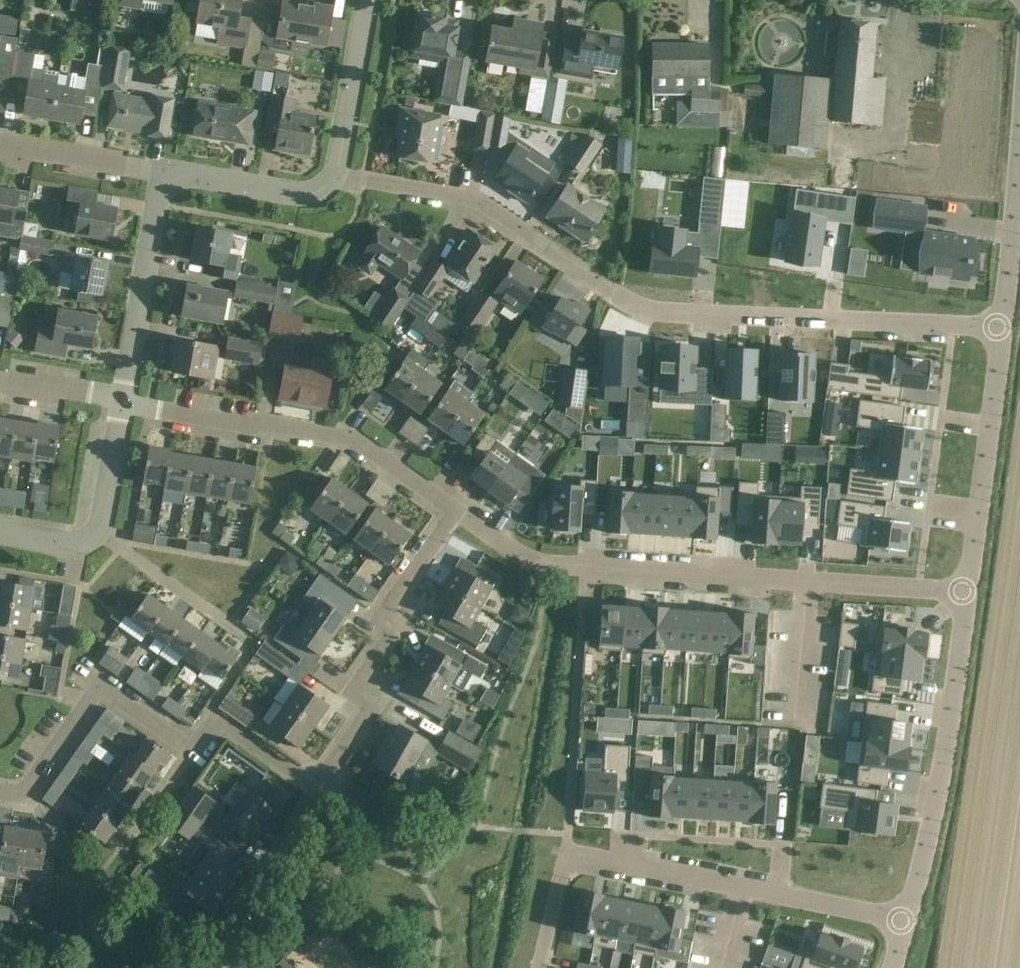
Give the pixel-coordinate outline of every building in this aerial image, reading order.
[(119,4),(140,8),(141,11),(168,16),(170,3),(172,3),(173,0),(120,0),(119,4)] [(200,5),(196,22),(221,27),(218,43),(245,47),(250,20),(238,18),(241,0),(200,0),(200,5)] [(278,22),(276,37),(292,40),(290,51),(308,55),(310,43),(327,46),(333,8),(313,5),(312,9),(281,3),(278,22)] [(446,19),(416,14),(409,50),(435,55),(440,63),(438,75),(443,76),(439,101),(433,100),(433,101),(461,106),(466,77),(465,76),(465,79),(453,77),(456,58),(453,57),(458,28),(445,25),(446,19)] [(18,18),(0,15),(0,33),(15,36),(18,18)] [(55,23),(54,27),(57,31),(65,32),(69,30),(70,25),(67,21),(59,20),(55,23)] [(876,24),(841,20),(840,34),(827,33),(824,57),(837,58),(835,80),(774,73),(773,86),(772,95),(768,143),(825,149),(828,121),(881,126),(884,99),(885,79),(871,78),(876,24)] [(488,47),(486,61),(538,71),(547,25),(522,21),(520,33),(492,27),(488,47)] [(21,28),(18,43),(28,44),(30,30),(21,28)] [(564,56),(560,74),(592,79),(593,70),(594,66),(617,70),(623,38),(583,31),(581,39),(567,37),(564,56)] [(10,66),(16,38),(0,35),(0,63),(10,66)] [(102,87),(109,43),(104,66),(87,63),(85,77),(75,76),(76,75),(69,73),(68,76),(59,74),(59,73),(51,119),(78,123),(84,90),(83,90),(83,86),(100,89),(101,87),(102,87)] [(109,43),(102,87),(124,91),(132,47),(109,43)] [(708,45),(653,45),(653,65),(653,76),(653,95),(691,95),(691,111),(719,113),(720,87),(708,86),(708,76),(708,65),(708,45)] [(23,114),(51,119),(59,73),(32,68),(34,53),(18,50),(14,74),(29,77),(23,114)] [(274,54),(259,52),(256,68),(272,70),(274,54)] [(9,84),(12,66),(0,64),(0,82),(9,84)] [(255,70),(252,86),(271,89),(274,74),(255,70)] [(276,72),(274,85),(287,88),(289,75),(276,72)] [(745,83),(744,93),(772,95),(773,86),(745,83)] [(543,113),(542,121),(559,124),(565,93),(548,90),(546,97),(543,113)] [(149,99),(113,93),(107,123),(149,131),(148,136),(166,139),(169,119),(173,98),(150,94),(149,99)] [(529,93),(526,110),(543,113),(546,97),(529,93)] [(296,101),(272,97),(268,124),(279,126),(275,150),(308,156),(315,116),(294,113),(296,101)] [(256,111),(199,101),(193,136),(250,145),(256,111)] [(440,115),(401,109),(398,126),(403,127),(398,157),(431,163),(440,115)] [(479,110),(472,151),(487,153),(493,112),(479,110)] [(493,112),(487,153),(488,154),(490,145),(505,147),(506,147),(509,133),(511,115),(493,112)] [(512,153),(494,180),(527,202),(531,196),(553,163),(536,152),(509,133),(506,147),(514,150),(512,153)] [(598,144),(586,136),(568,162),(581,171),(598,144)] [(618,138),(617,155),(631,156),(632,139),(618,138)] [(725,179),(703,177),(698,225),(720,227),(725,179)] [(603,210),(567,186),(547,216),(584,240),(603,210)] [(95,193),(69,188),(65,211),(78,213),(74,234),(110,240),(115,208),(93,204),(95,193)] [(20,240),(20,234),(22,235),(24,222),(26,213),(14,211),(17,192),(0,189),(0,237),(20,240)] [(788,248),(786,261),(806,264),(806,263),(817,265),(824,221),(851,225),(855,197),(796,189),(788,248)] [(879,203),(875,230),(922,236),(926,210),(879,203)] [(24,222),(22,235),(36,237),(39,225),(24,222)] [(419,252),(382,227),(364,254),(365,255),(358,266),(371,274),(378,263),(402,279),(419,252)] [(230,234),(197,228),(191,260),(211,263),(209,275),(235,280),(239,256),(227,254),(230,234)] [(685,241),(686,231),(659,228),(658,243),(653,243),(650,271),(654,271),(655,271),(654,275),(666,276),(669,276),(669,273),(694,275),(697,243),(685,241)] [(495,249),(468,231),(446,264),(473,282),(495,249)] [(973,239),(926,233),(920,272),(968,279),(973,239)] [(19,248),(16,267),(24,268),(27,252),(51,256),(54,240),(36,237),(22,235),(20,234),(20,240),(19,248)] [(847,246),(844,271),(861,273),(864,248),(847,246)] [(11,247),(8,265),(16,267),(19,248),(11,247)] [(63,256),(61,270),(73,272),(70,289),(80,291),(100,294),(106,263),(86,259),(76,257),(76,258),(63,256)] [(417,317),(422,320),(424,322),(439,301),(430,295),(447,271),(433,262),(408,300),(403,307),(417,317)] [(542,279),(515,262),(493,295),(520,312),(542,279)] [(273,303),(276,287),(260,284),(237,280),(235,296),(273,303)] [(227,292),(187,285),(181,316),(221,323),(227,292)] [(403,307),(408,300),(394,290),(374,318),(389,328),(403,307)] [(495,302),(480,292),(462,319),(477,329),(495,302)] [(7,326),(12,298),(0,296),(0,324),(7,326)] [(273,303),(272,311),(290,314),(293,300),(274,297),(273,303)] [(530,320),(528,325),(538,332),(543,324),(565,339),(575,345),(579,340),(586,329),(580,326),(590,311),(573,300),(570,304),(560,297),(552,310),(542,303),(530,320)] [(96,317),(57,311),(54,329),(40,327),(35,351),(64,356),(66,345),(91,349),(96,317)] [(297,339),(301,316),(292,315),(273,312),(272,311),(268,334),(297,339)] [(417,317),(411,325),(427,336),(433,328),(432,327),(424,322),(422,320),(417,317)] [(12,332),(6,339),(16,347),(22,340),(12,332)] [(604,385),(629,386),(627,421),(646,422),(648,394),(649,365),(636,365),(637,338),(606,337),(606,342),(602,342),(601,363),(605,363),(604,385)] [(266,345),(229,338),(225,357),(263,364),(266,345)] [(860,351),(861,341),(851,339),(850,350),(860,351)] [(217,348),(178,341),(172,372),(200,377),(198,387),(224,392),(226,382),(212,379),(217,348)] [(463,360),(471,348),(462,342),(453,353),(463,360)] [(657,362),(657,363),(659,364),(659,372),(657,372),(657,373),(660,374),(660,387),(682,388),(681,404),(711,405),(713,369),(694,368),(695,348),(686,348),(686,347),(671,347),(662,347),(661,362),(657,362)] [(493,364),(471,348),(463,360),(473,367),(476,362),(488,370),(493,364)] [(723,399),(725,399),(725,397),(754,399),(754,401),(756,401),(758,349),(756,349),(756,351),(727,350),(727,348),(725,348),(723,399)] [(780,386),(780,400),(812,402),(813,383),(813,382),(814,382),(815,370),(813,370),(814,354),(782,352),(780,386)] [(830,362),(827,389),(862,394),(900,399),(902,386),(928,390),(931,361),(888,355),(885,377),(847,371),(848,365),(830,362)] [(332,362),(313,359),(311,370),(285,365),(279,399),(325,407),(332,362)] [(384,389),(402,401),(423,371),(405,359),(384,389)] [(559,409),(582,412),(588,373),(565,369),(559,409)] [(441,384),(423,371),(402,401),(420,414),(441,384)] [(517,381),(518,380),(519,379),(509,372),(500,386),(510,393),(517,381)] [(427,419),(445,432),(466,402),(472,393),(454,380),(427,419)] [(510,393),(509,393),(521,402),(530,388),(518,380),(517,381),(510,393)] [(859,400),(856,426),(882,430),(880,451),(918,456),(922,428),(902,425),(905,406),(859,400)] [(484,414),(466,402),(445,432),(463,445),(484,414)] [(492,402),(487,409),(494,414),(499,407),(492,402)] [(415,445),(428,427),(410,412),(396,430),(415,445)] [(785,412),(767,412),(766,444),(784,444),(785,412)] [(9,459),(15,422),(0,419),(0,457),(9,459)] [(558,431),(570,439),(578,428),(566,419),(558,431)] [(810,421),(811,445),(822,445),(822,420),(810,421)] [(15,422),(9,459),(32,463),(33,459),(32,459),(37,426),(37,425),(15,422)] [(32,459),(33,459),(54,463),(60,426),(37,422),(37,425),(37,426),(32,459)] [(710,428),(710,441),(730,442),(731,428),(710,428)] [(481,462),(470,478),(488,492),(508,464),(515,454),(506,447),(486,433),(482,438),(470,454),(481,462)] [(644,444),(644,454),(656,454),(656,445),(644,444)] [(656,445),(656,454),(668,454),(668,445),(656,445)] [(687,446),(687,456),(699,456),(699,446),(687,446)] [(699,446),(699,456),(711,456),(711,447),(699,446)] [(142,483),(163,487),(164,487),(170,453),(171,453),(171,450),(148,447),(142,483)] [(850,468),(846,495),(869,498),(892,501),(895,482),(914,484),(918,456),(880,451),(877,472),(850,468)] [(184,495),(190,457),(171,453),(170,453),(164,487),(163,487),(162,491),(184,495)] [(508,464),(488,492),(507,505),(519,489),(530,496),(541,480),(545,475),(524,461),(515,454),(508,464)] [(190,457),(184,495),(206,498),(212,460),(190,457)] [(212,460),(206,498),(227,502),(234,464),(212,460)] [(234,464),(227,502),(249,506),(256,468),(234,464)] [(327,521),(348,491),(331,479),(310,509),(327,521)] [(553,499),(552,515),(554,515),(553,529),(580,531),(581,509),(595,510),(597,481),(580,480),(580,487),(556,485),(555,499),(553,499)] [(738,493),(736,519),(753,520),(752,542),(776,544),(779,496),(757,495),(758,483),(739,482),(738,493)] [(692,537),(692,538),(716,540),(718,514),(719,488),(696,486),(695,497),(692,537)] [(779,496),(776,544),(777,544),(777,543),(800,544),(801,523),(818,524),(820,487),(801,486),(800,498),(779,496)] [(26,492),(4,489),(1,506),(23,510),(26,492)] [(609,490),(606,533),(630,534),(630,533),(633,493),(633,492),(609,490)] [(348,491),(327,521),(346,534),(367,504),(348,491)] [(48,495),(32,492),(30,502),(35,503),(33,511),(45,513),(48,495)] [(633,493),(630,533),(651,534),(653,494),(633,493)] [(653,494),(651,534),(672,536),(674,496),(653,494)] [(674,496),(672,536),(692,537),(695,497),(674,496)] [(840,500),(837,525),(862,528),(859,546),(874,548),(873,550),(888,552),(888,550),(905,552),(909,523),(883,519),(885,506),(840,500)] [(139,508),(137,521),(149,523),(151,510),(139,508)] [(370,551),(391,521),(374,509),(353,539),(370,551)] [(391,521),(370,551),(389,565),(410,535),(391,521)] [(153,545),(156,528),(135,524),(132,542),(153,545)] [(156,528),(153,545),(165,547),(167,537),(155,535),(156,528)] [(294,538),(285,531),(279,539),(289,546),(294,538)] [(196,553),(198,544),(187,542),(185,551),(196,553)] [(198,544),(196,553),(208,555),(210,546),(198,544)] [(241,551),(229,549),(228,558),(240,560),(241,551)] [(326,571),(331,564),(321,557),(315,564),(335,578),(335,577),(326,571)] [(326,571),(335,577),(340,570),(331,564),(326,571)] [(456,569),(445,588),(451,591),(481,607),(492,589),(491,588),(497,578),(476,566),(470,577),(456,569)] [(306,617),(333,636),(345,617),(329,606),(341,589),(319,574),(302,599),(314,607),(306,617)] [(379,592),(354,574),(347,586),(371,603),(379,592)] [(30,609),(32,597),(39,598),(41,589),(0,582),(0,604),(30,609)] [(63,585),(58,614),(71,617),(76,587),(63,585)] [(473,620),(480,607),(445,588),(434,607),(448,615),(441,625),(476,646),(487,627),(473,620)] [(147,595),(123,629),(141,641),(147,632),(165,608),(147,595)] [(0,604),(0,627),(26,631),(30,609),(0,604)] [(509,617),(523,625),(531,612),(517,604),(509,617)] [(601,604),(598,649),(621,651),(624,606),(601,604)] [(624,606),(621,651),(622,651),(622,646),(642,647),(641,653),(642,653),(645,606),(644,606),(644,607),(624,606)] [(645,606),(642,653),(664,655),(667,608),(645,606)] [(265,618),(250,607),(240,622),(256,632),(265,618)] [(119,624),(126,615),(116,608),(110,618),(119,624)] [(147,632),(165,645),(182,620),(165,608),(147,632)] [(667,608),(664,655),(665,655),(665,649),(686,650),(688,610),(668,609),(668,608),(667,608)] [(688,610),(686,650),(707,652),(710,612),(688,610)] [(710,612),(707,652),(728,653),(727,658),(728,658),(731,612),(730,613),(710,612)] [(731,612),(728,658),(750,659),(749,664),(765,665),(766,646),(752,645),(754,613),(743,613),(731,612)] [(333,636),(306,617),(299,627),(287,619),(273,639),(300,658),(303,654),(314,662),(333,636)] [(165,645),(182,657),(200,632),(182,620),(165,645)] [(841,622),(838,646),(854,648),(854,643),(857,624),(841,622)] [(54,627),(52,639),(58,640),(57,641),(66,643),(68,631),(68,630),(54,627)] [(879,627),(876,651),(924,657),(924,656),(927,633),(914,631),(914,629),(898,627),(897,629),(879,627)] [(200,632),(182,657),(202,671),(205,667),(203,666),(218,645),(200,632)] [(523,640),(513,634),(499,660),(509,665),(523,640)] [(21,661),(25,640),(0,635),(0,658),(21,661)] [(55,653),(64,654),(66,643),(57,641),(55,653)] [(220,641),(218,645),(203,666),(205,667),(222,679),(239,654),(220,641)] [(291,661),(264,642),(255,654),(261,659),(282,674),(291,661)] [(426,646),(415,665),(450,685),(461,691),(471,673),(479,677),(486,665),(468,655),(463,652),(446,643),(440,653),(426,646)] [(111,646),(98,664),(116,676),(128,659),(111,646)] [(838,651),(837,662),(847,663),(849,652),(838,651)] [(875,659),(871,692),(896,695),(898,678),(919,681),(922,658),(923,658),(923,657),(876,651),(875,659)] [(255,654),(249,662),(250,662),(255,666),(261,659),(255,654)] [(0,658),(0,680),(17,683),(21,661),(0,658)] [(59,679),(61,668),(42,665),(40,676),(59,679)] [(450,685),(415,665),(404,684),(418,692),(411,703),(443,721),(453,703),(443,697),(450,685)] [(132,672),(125,683),(134,689),(141,678),(132,672)] [(141,678),(134,689),(143,695),(152,701),(158,692),(160,690),(150,684),(141,678)] [(288,678),(273,699),(283,706),(313,727),(328,705),(311,694),(288,678)] [(245,711),(226,697),(218,708),(238,722),(245,711)] [(171,715),(178,705),(168,698),(161,708),(171,715)] [(867,701),(861,742),(909,748),(909,746),(908,746),(911,724),(890,721),(892,704),(867,701)] [(649,704),(648,714),(660,715),(661,705),(649,704)] [(178,705),(171,715),(179,720),(189,728),(195,720),(184,713),(185,711),(178,705)] [(661,705),(660,715),(672,716),(672,709),(673,706),(670,706),(661,705)] [(280,711),(268,728),(298,749),(313,727),(283,706),(280,711)] [(691,707),(691,717),(703,718),(704,708),(691,707)] [(106,708),(93,727),(111,740),(125,721),(106,708)] [(605,708),(605,717),(617,718),(617,708),(605,708)] [(617,708),(617,718),(628,719),(629,709),(617,708)] [(704,708),(703,718),(715,718),(715,709),(704,708)] [(617,718),(616,733),(628,734),(629,719),(628,719),(617,718)] [(676,722),(675,732),(687,732),(688,723),(676,722)] [(704,724),(704,734),(716,734),(717,725),(704,724)] [(477,735),(459,725),(455,733),(472,742),(477,735)] [(717,725),(716,734),(728,735),(728,725),(717,725)] [(425,741),(399,726),(387,747),(384,745),(373,764),(403,781),(425,741)] [(111,740),(93,727),(80,745),(108,765),(115,756),(96,743),(102,734),(111,740)] [(757,727),(757,737),(769,738),(769,728),(757,727)] [(479,750),(447,733),(436,752),(469,770),(479,750)] [(154,772),(154,773),(157,775),(171,756),(146,739),(134,756),(133,757),(154,772)] [(861,742),(856,782),(881,785),(884,769),(905,771),(909,748),(861,742)] [(582,779),(581,793),(584,793),(584,803),(583,810),(612,812),(614,790),(627,791),(630,746),(605,745),(603,772),(586,771),(585,779),(582,779)] [(130,754),(116,773),(141,791),(154,773),(154,772),(133,757),(134,756),(130,754)] [(73,755),(67,764),(76,771),(82,761),(73,755)] [(635,755),(633,781),(649,783),(647,816),(670,818),(673,777),(673,772),(673,767),(653,766),(652,766),(652,757),(635,755)] [(64,788),(76,771),(67,764),(54,782),(64,788)] [(673,777),(670,818),(671,818),(671,817),(690,818),(693,778),(673,777),(674,772),(674,767),(673,767),(673,772),(673,777)] [(141,791),(116,773),(104,791),(129,808),(141,791)] [(236,807),(225,824),(242,836),(258,847),(280,817),(276,814),(276,813),(291,792),(264,774),(249,795),(246,793),(236,807)] [(693,778),(690,818),(711,819),(713,779),(693,778)] [(713,779),(711,819),(731,821),(733,781),(713,779)] [(733,781),(731,821),(750,822),(750,823),(751,823),(754,781),(753,781),(753,782),(751,782),(733,781)] [(754,781),(751,823),(774,825),(776,782),(754,781)] [(51,806),(64,788),(54,782),(42,800),(51,806)] [(822,783),(819,808),(847,811),(845,828),(862,831),(862,833),(875,835),(876,832),(880,833),(893,835),(897,805),(875,803),(877,790),(822,783)] [(192,787),(178,807),(200,823),(215,803),(192,787)] [(129,808),(104,791),(92,808),(117,826),(129,808)] [(188,840),(200,823),(178,807),(166,824),(188,840)] [(104,843),(117,826),(92,808),(79,826),(104,843)] [(17,878),(19,865),(26,831),(5,827),(1,851),(0,851),(0,875),(17,878)] [(46,834),(26,831),(19,865),(17,878),(49,884),(53,860),(42,858),(46,834)] [(186,863),(197,871),(213,882),(226,892),(241,871),(201,842),(186,863)] [(210,914),(226,892),(213,882),(197,871),(190,880),(179,872),(170,884),(148,869),(139,882),(173,906),(182,894),(210,914)] [(580,897),(573,932),(594,936),(595,936),(603,895),(581,890),(580,897)] [(594,936),(592,944),(614,948),(615,944),(616,939),(615,939),(623,900),(606,896),(604,896),(604,895),(603,895),(595,936),(594,936)] [(623,900),(615,939),(616,939),(633,942),(634,943),(635,943),(643,904),(623,900)] [(634,943),(632,952),(654,956),(655,952),(655,951),(663,906),(662,906),(662,907),(643,904),(635,943),(634,943)] [(655,952),(654,956),(687,963),(692,941),(680,939),(682,930),(685,911),(671,908),(663,906),(655,951),(655,952)] [(28,910),(26,924),(42,927),(44,913),(28,910)] [(833,965),(841,967),(855,967),(862,947),(855,945),(849,943),(850,941),(834,936),(833,938),(820,933),(813,955),(806,953),(801,967),(832,967),(833,965)] [(374,960),(362,946),(351,956),(362,967),(365,967),(374,960)]
